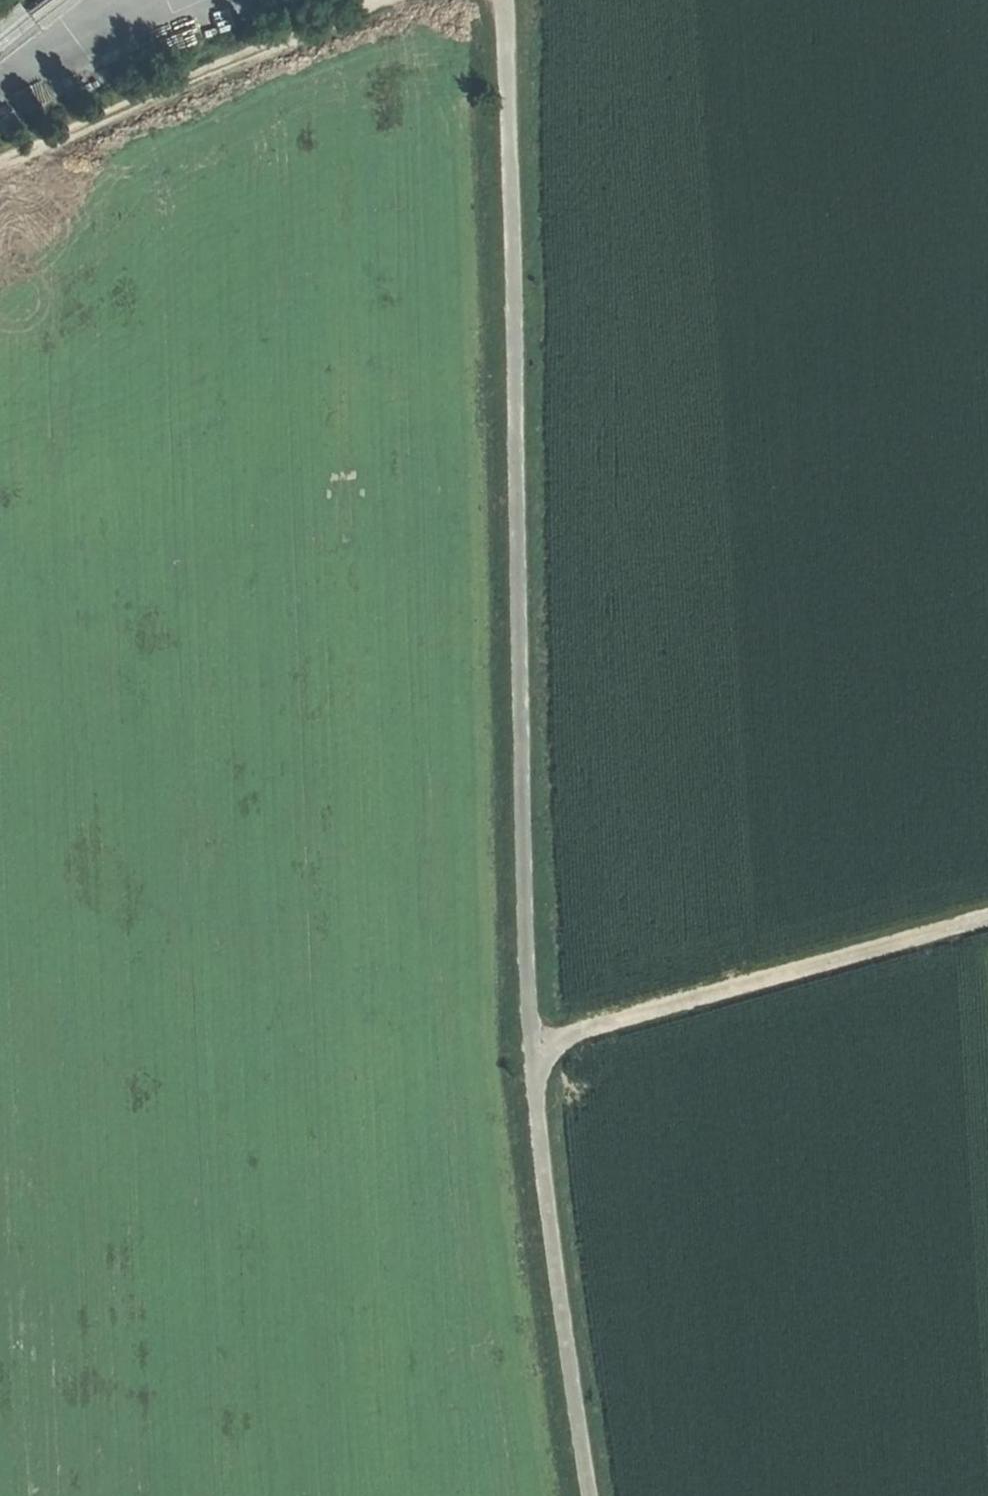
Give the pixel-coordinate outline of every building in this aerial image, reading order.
[(179,12),(204,0),(173,0),(179,12)] [(19,122),(10,97),(0,101),(0,129),(19,122)]
